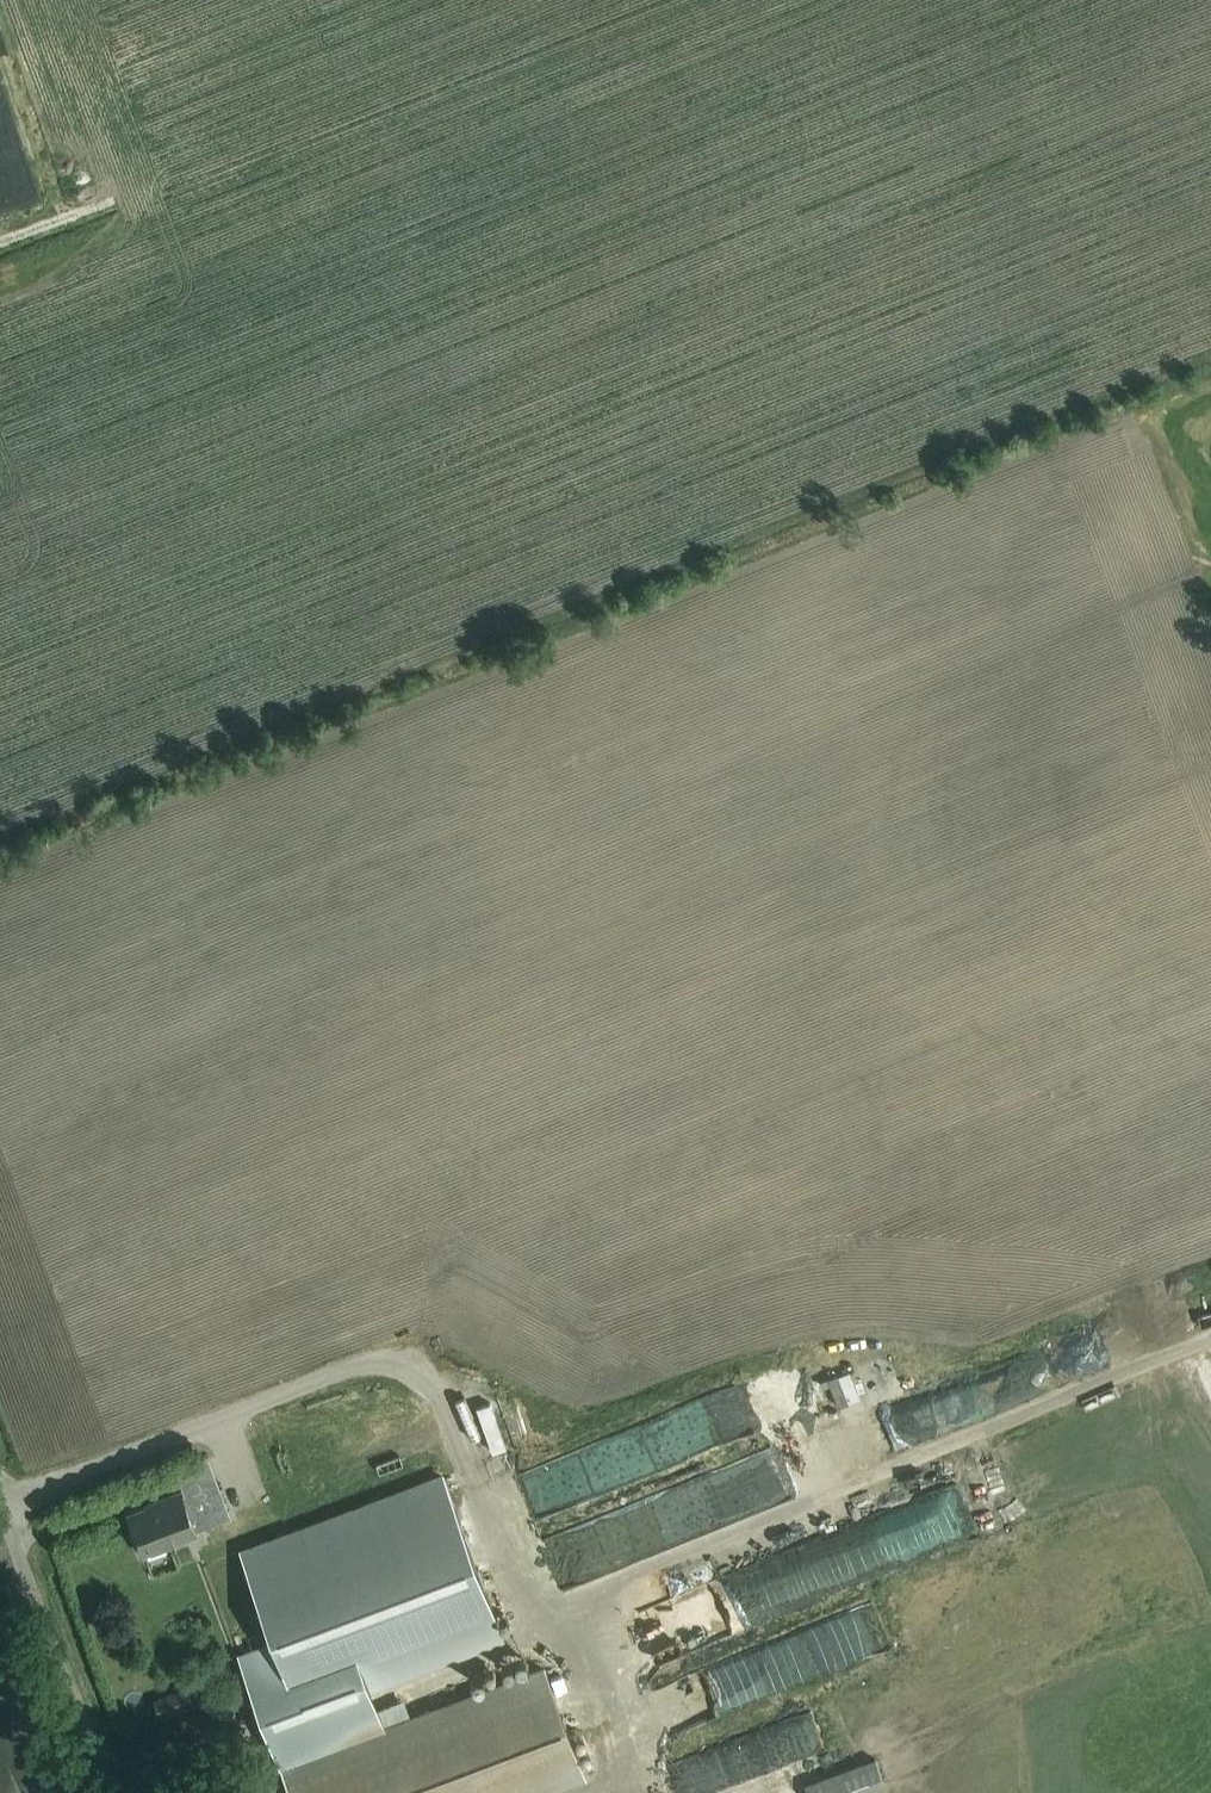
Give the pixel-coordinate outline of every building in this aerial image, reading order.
[(1026,1362),(996,1370),(999,1379),(1028,1371),(1026,1362)] [(755,1508),(840,1474),(824,1433),(756,1460),(767,1487),(749,1494),(755,1508)] [(143,1554),(196,1533),(198,1532),(199,1530),(231,1518),(208,1459),(176,1471),(184,1489),(180,1491),(147,1503),(148,1506),(127,1513),(143,1554)] [(370,1685),(505,1635),(447,1471),(243,1546),(277,1642),(242,1656),(282,1769),(386,1730),(370,1685)] [(798,1683),(881,1651),(863,1606),(780,1638),(798,1683)] [(581,1774),(543,1671),(435,1711),(386,1730),(282,1769),(289,1790),(282,1792),(529,1792),(581,1774)] [(195,1708),(188,1688),(154,1700),(161,1721),(195,1708)] [(870,1762),(803,1786),(806,1792),(873,1792),(881,1790),(870,1762)]
